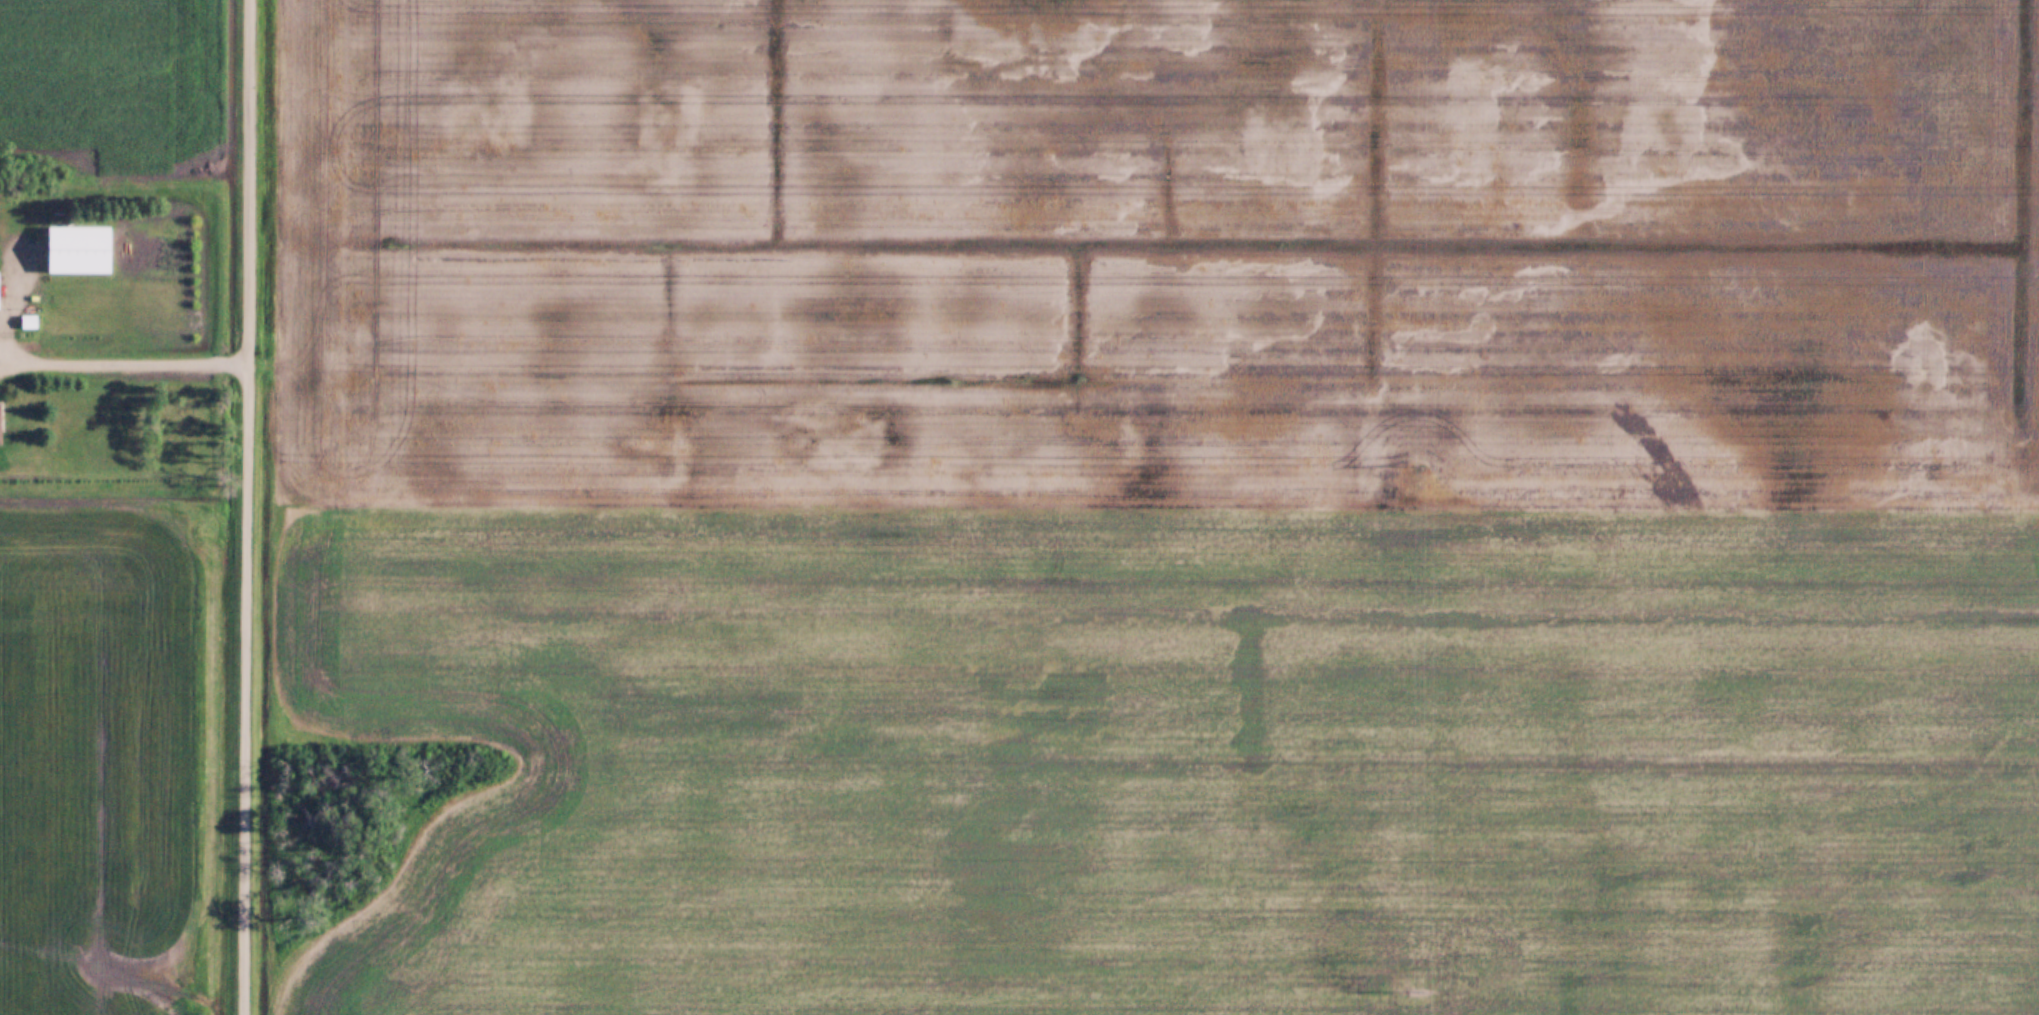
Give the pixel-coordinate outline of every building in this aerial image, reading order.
[(15,326),(31,326),(31,313),(15,313),(15,326)]
